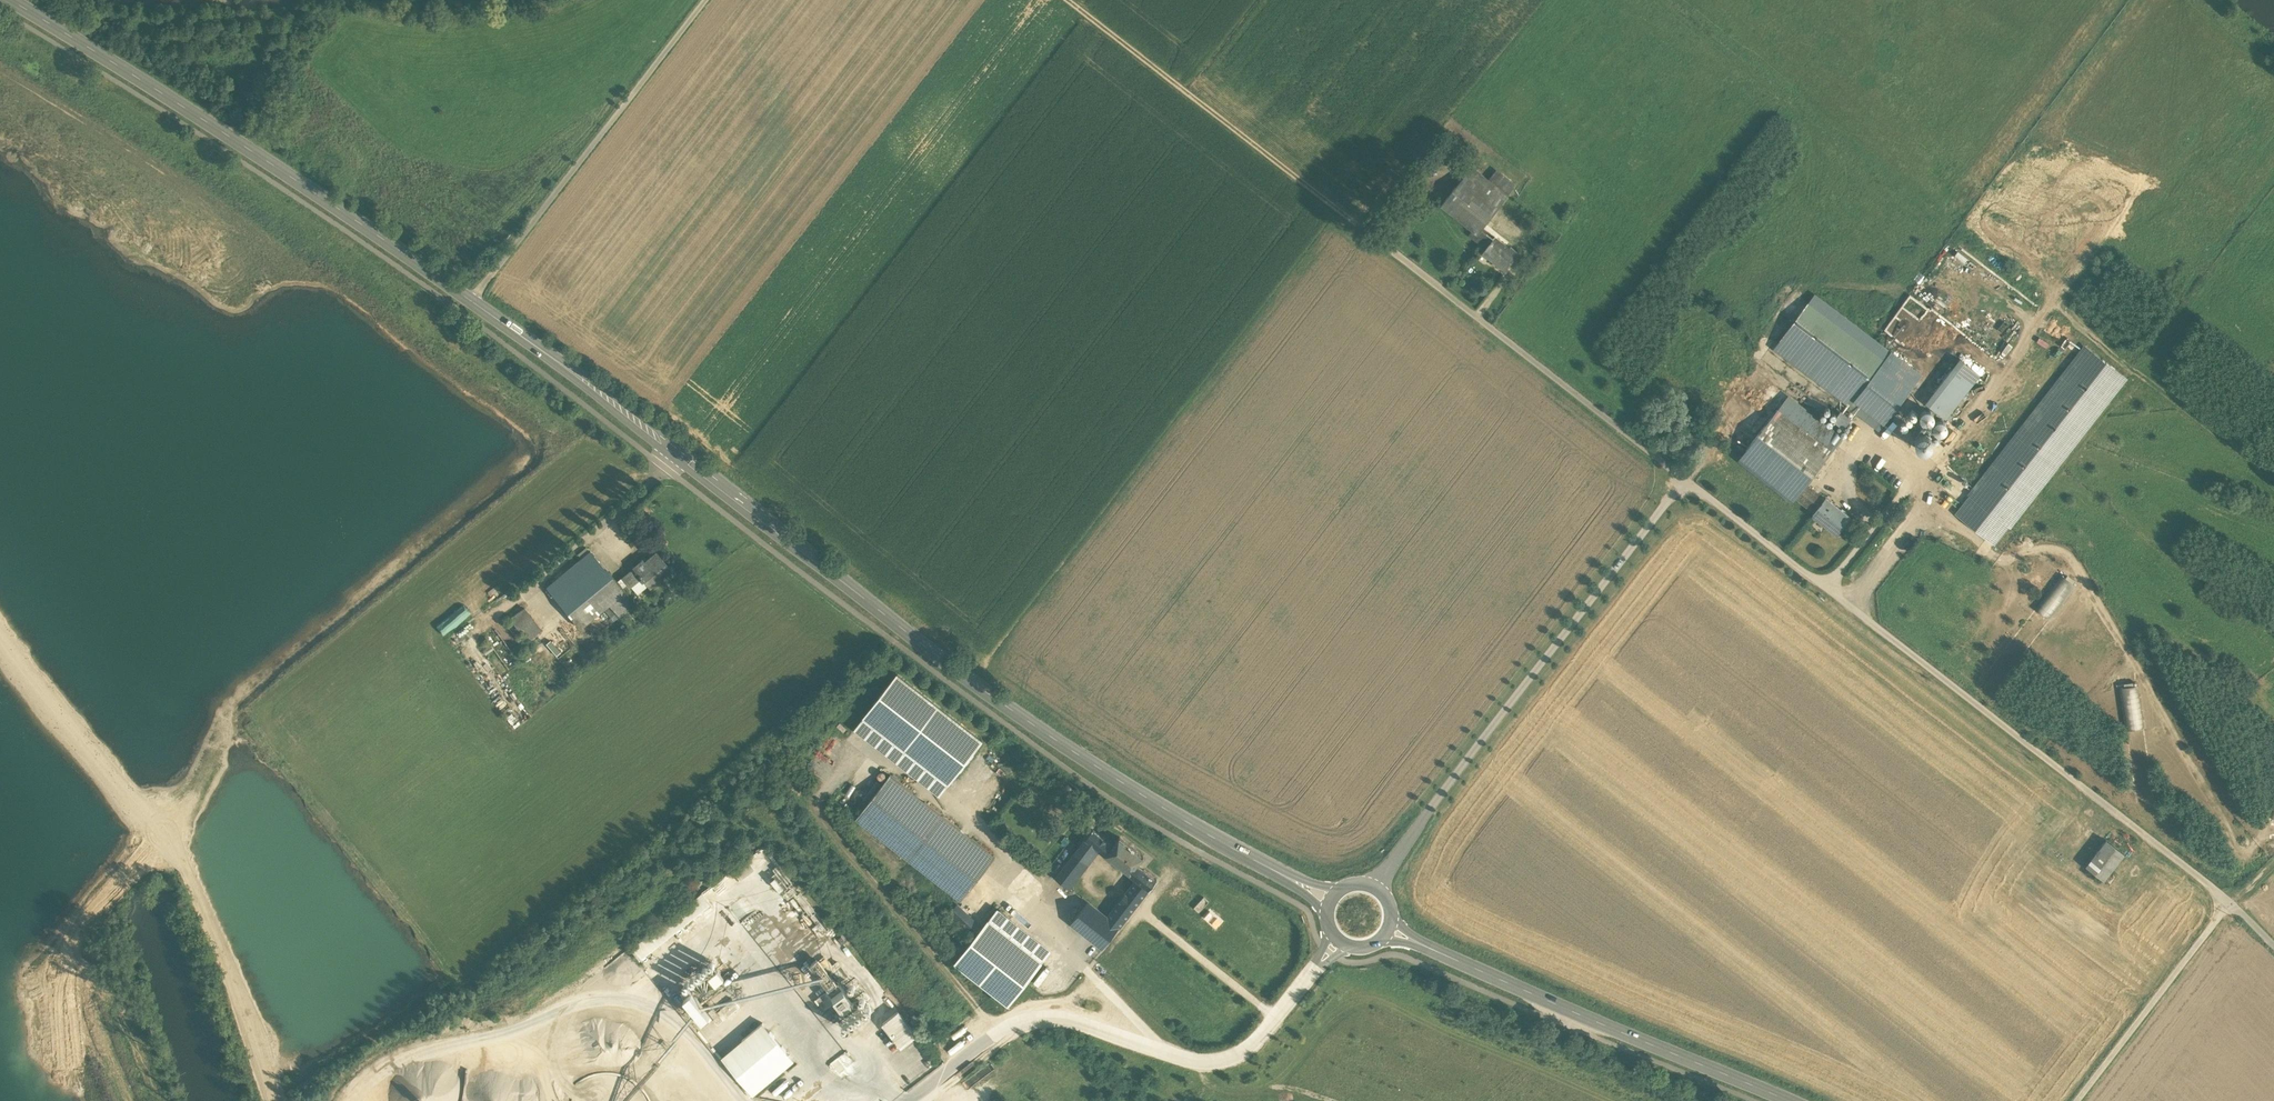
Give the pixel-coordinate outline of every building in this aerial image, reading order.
[(1472,165),(1441,205),(1473,230),(1478,233),(1481,229),(1508,194),(1472,165)] [(1492,240),(1481,229),(1478,233),(1473,230),(1469,236),(1485,249),(1492,240)] [(1510,248),(1495,236),(1485,249),(1483,252),(1505,270),(1518,253),(1511,247),(1510,248)] [(1885,328),(1903,342),(1929,308),(1911,294),(1885,328)] [(1884,361),(1808,303),(1781,339),(1856,396),(1854,399),(1884,422),(1909,390),(1880,367),(1884,361)] [(1958,513),(1995,542),(2123,377),(2086,349),(1958,513)] [(1959,358),(1925,402),(1946,418),(1980,374),(1959,358)] [(1842,436),(1789,394),(1746,449),(1783,477),(1777,484),(1795,498),(1795,497),(1804,486),(1806,484),(1836,444),(1827,437),(1832,431),(1841,438),(1842,436)] [(1842,428),(1851,418),(1840,410),(1832,420),(1842,428)] [(1841,438),(1832,431),(1827,437),(1836,444),(1841,438)] [(1815,491),(1806,484),(1804,486),(1813,493),(1815,491)] [(1813,493),(1804,486),(1795,497),(1814,512),(1825,499),(1815,491),(1813,493)] [(1850,517),(1826,497),(1825,499),(1814,512),(1813,514),(1820,520),(1821,519),(1838,532),(1850,517)] [(581,559),(546,588),(578,627),(602,607),(607,603),(623,590),(616,582),(590,551),(590,552),(586,547),(577,554),(581,559)] [(656,552),(644,562),(642,560),(633,568),(641,578),(647,585),(659,575),(660,576),(670,568),(656,552)] [(633,568),(621,579),(628,588),(641,578),(633,568)] [(2062,574),(2036,608),(2050,619),(2077,586),(2062,574)] [(628,588),(621,579),(616,582),(623,590),(624,592),(628,588)] [(623,590),(607,603),(619,616),(634,604),(624,592),(623,590)] [(619,616),(607,603),(602,607),(614,621),(619,616)] [(537,632),(520,610),(509,618),(526,640),(537,632)] [(556,654),(560,651),(551,640),(547,643),(556,654)] [(461,647),(456,650),(467,664),(471,661),(461,647)] [(982,741),(897,674),(864,717),(949,783),(982,741)] [(2139,728),(2138,682),(2122,683),(2124,729),(2139,728)] [(995,856),(890,775),(856,818),(961,900),(995,856)] [(1113,845),(1093,829),(1086,838),(1097,847),(1106,854),(1113,845)] [(1144,856),(1120,837),(1113,845),(1106,854),(1130,873),(1137,864),(1144,856)] [(1086,838),(1056,877),(1068,885),(1097,847),(1086,838)] [(2123,856),(2104,842),(2085,867),(2104,881),(2123,856)] [(778,864),(771,855),(766,859),(773,868),(778,864)] [(747,859),(734,869),(741,878),(754,867),(747,859)] [(792,882),(778,864),(773,868),(788,886),(792,882)] [(1157,879),(1137,864),(1130,873),(1149,888),(1150,888),(1157,879)] [(784,887),(775,877),(771,880),(780,890),(784,887)] [(1138,879),(1108,917),(1120,926),(1149,888),(1138,879)] [(713,884),(704,891),(708,896),(717,889),(713,884)] [(793,886),(784,893),(788,898),(797,891),(793,886)] [(702,892),(632,948),(639,957),(710,902),(702,892)] [(814,909),(800,892),(796,895),(810,913),(814,909)] [(1199,913),(1210,902),(1204,897),(1194,908),(1199,913)] [(1108,917),(1088,901),(1072,922),(1103,947),(1120,926),(1108,917)] [(979,929),(955,906),(949,912),(974,935),(979,929)] [(830,929),(816,911),(811,915),(825,932),(830,929)] [(988,920),(955,963),(1008,1005),(1042,962),(988,920)] [(817,923),(813,927),(820,936),(824,932),(817,923)] [(835,957),(824,965),(819,958),(810,964),(828,989),(825,991),(834,1002),(842,1012),(854,1003),(838,982),(848,975),(835,957)] [(724,979),(718,971),(709,978),(711,980),(709,982),(712,986),(714,984),(716,986),(719,983),(724,989),(728,986),(723,980),(724,979)] [(705,1005),(704,1006),(688,987),(681,993),(706,1023),(714,1016),(709,1009),(705,1005)] [(825,991),(817,998),(825,1009),(834,1002),(825,991)] [(733,998),(721,1008),(728,1016),(740,1006),(733,998)] [(856,1002),(845,1010),(848,1015),(859,1007),(856,1002)] [(722,1016),(713,1006),(709,1009),(714,1016),(717,1020),(722,1016)] [(917,1034),(898,1011),(883,1023),(901,1046),(917,1034)] [(770,1030),(729,1065),(746,1086),(779,1058),(787,1051),(770,1030)] [(779,1058),(746,1086),(753,1094),(786,1067),(779,1058)] [(988,1064),(966,1082),(971,1088),(993,1069),(988,1064)]
